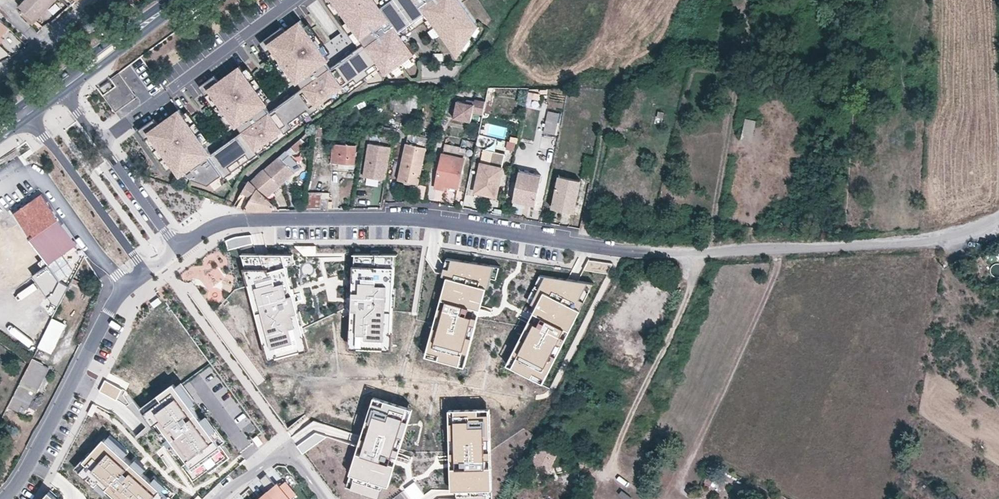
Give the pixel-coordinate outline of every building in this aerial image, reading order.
[(1,36),(10,28),(9,27),(21,14),(25,10),(13,0),(0,0),(0,38),(1,36)] [(34,19),(46,7),(39,0),(13,0),(25,10),(34,19)] [(48,9),(57,0),(52,0),(46,7),(48,9)] [(339,11),(331,0),(327,3),(334,14),(339,11)] [(408,25),(394,5),(383,12),(379,6),(375,0),(331,0),(339,11),(346,21),(358,38),(365,33),(369,38),(362,43),(376,62),(378,65),(385,74),(388,72),(409,56),(413,54),(405,42),(398,32),(408,25)] [(390,0),(388,0),(379,6),(383,12),(394,5),(390,0)] [(394,5),(408,25),(425,13),(440,34),(456,56),(462,47),(461,46),(458,41),(466,36),(463,32),(476,23),(459,0),(390,0),(394,5)] [(34,19),(37,21),(48,9),(46,7),(34,19)] [(33,25),(37,21),(34,19),(25,10),(21,14),(33,25)] [(405,33),(423,20),(436,37),(440,34),(425,13),(408,25),(398,32),(405,42),(409,39),(405,33)] [(326,57),(303,26),(299,20),(284,31),(281,26),(258,42),(265,52),(270,49),(292,80),(295,84),(297,82),(325,62),(328,60),(326,57)] [(358,38),(346,21),(342,24),(354,41),(358,38)] [(329,54),(307,23),(303,26),(326,57),(329,54)] [(466,36),(478,27),(476,23),(463,32),(466,36)] [(369,38),(365,33),(358,38),(362,43),(369,38)] [(469,40),(466,36),(458,41),(461,46),(469,40)] [(316,105),(354,78),(356,80),(356,81),(369,73),(368,72),(366,69),(376,62),(362,43),(350,52),(352,56),(345,60),(343,57),(329,68),(318,75),(316,74),(306,81),(307,83),(301,87),(289,97),(291,100),(285,104),(282,101),(268,112),(257,119),(256,118),(245,125),(246,127),(240,132),(228,141),(230,144),(223,149),(221,145),(210,154),(198,162),(196,160),(186,168),(189,171),(186,173),(190,177),(208,183),(222,173),(224,176),(224,177),(232,171),(232,170),(230,168),(247,155),(249,157),(250,158),(258,152),(257,152),(255,149),(282,129),(284,132),(292,126),(289,122),(307,109),(310,113),(318,107),(316,105)] [(292,80),(270,49),(265,52),(288,83),(292,80)] [(392,76),(413,61),(409,56),(388,72),(392,76)] [(318,75),(329,68),(325,62),(297,82),(301,87),(307,83),(306,81),(316,74),(318,75)] [(368,72),(378,65),(376,62),(366,69),(368,72)] [(263,100),(242,70),(238,65),(216,81),(212,75),(197,86),(204,96),(209,93),(231,124),(234,128),(236,126),(264,106),(266,104),(263,100)] [(268,97),(246,67),(242,70),(263,100),(268,97)] [(117,73),(97,88),(114,112),(135,97),(117,73)] [(318,107),(356,80),(354,78),(316,105),(318,107)] [(417,107),(419,93),(406,92),(405,97),(392,96),(391,103),(395,104),(394,111),(411,113),(412,107),(417,107)] [(231,124),(209,93),(204,96),(227,127),(231,124)] [(483,114),(485,101),(476,99),(474,104),(458,101),(453,122),(470,126),(473,112),(483,114)] [(245,125),(256,118),(257,119),(268,112),(264,106),(236,126),(240,132),(246,127),(245,125)] [(203,144),(181,114),(178,109),(156,124),(152,118),(136,130),(144,140),(148,137),(170,167),(173,172),(206,148),(203,144)] [(292,126),(310,113),(307,109),(289,122),(292,126)] [(561,113),(549,110),(544,132),(556,135),(561,113)] [(207,141),(186,111),(181,114),(203,144),(207,141)] [(741,139),(752,140),(755,119),(743,117),(741,139)] [(399,123),(391,122),(390,127),(382,126),(381,132),(396,135),(399,123)] [(257,152),(284,132),(282,129),(255,149),(257,152)] [(392,136),(365,132),(363,141),(369,143),(390,145),(392,136)] [(428,138),(408,134),(398,179),(418,183),(428,138)] [(170,167),(148,137),(144,140),(166,170),(170,167)] [(299,139),(292,146),(297,152),(305,145),(299,139)] [(339,163),(355,164),(356,145),(333,143),(331,163),(339,163)] [(390,145),(369,143),(364,176),(385,180),(390,145)] [(181,175),(190,177),(186,173),(189,171),(186,168),(196,160),(198,162),(210,154),(206,148),(173,172),(178,177),(181,175)] [(445,185),(448,186),(458,188),(464,157),(463,157),(464,152),(445,148),(444,153),(442,152),(435,187),(444,189),(445,185)] [(286,150),(264,169),(280,185),(302,166),(286,150)] [(502,167),(506,153),(493,150),(490,164),(502,167)] [(232,170),(249,157),(247,155),(230,168),(232,170)] [(588,188),(594,158),(586,155),(581,177),(585,177),(583,187),(588,188)] [(490,164),(481,162),(474,192),(497,197),(503,167),(502,167),(490,164)] [(251,180),(250,179),(240,196),(243,197),(237,207),(241,208),(245,210),(272,210),(276,205),(267,196),(280,185),(264,169),(251,180)] [(520,171),(514,200),(535,205),(541,175),(520,171)] [(210,186),(224,176),(222,173),(208,183),(210,186)] [(581,180),(559,175),(553,208),(575,212),(576,208),(575,207),(581,180)] [(329,192),(307,192),(306,209),(332,209),(332,201),(329,201),(329,192)] [(43,194),(15,212),(50,264),(34,275),(54,304),(57,306),(83,254),(43,194)] [(237,237),(225,241),(227,247),(236,245),(237,248),(253,244),(250,235),(237,237)] [(243,254),(270,358),(308,348),(287,267),(290,266),(287,254),(243,254)] [(396,254),(355,254),(355,264),(353,264),(353,281),(354,281),(352,346),(391,348),(396,254)] [(427,354),(465,365),(487,286),(489,287),(495,264),(453,258),(450,267),(427,354)] [(590,258),(584,268),(608,273),(614,263),(590,258)] [(536,284),(540,287),(547,273),(542,272),(536,284)] [(594,283),(547,273),(540,287),(545,289),(537,304),(535,302),(532,308),(539,312),(535,319),(532,317),(509,362),(544,381),(594,283)] [(647,274),(647,282),(647,283),(660,283),(660,274),(647,274)] [(647,282),(641,277),(631,289),(637,294),(640,290),(642,288),(647,282)] [(78,287),(81,282),(74,278),(71,284),(78,287)] [(220,279),(215,285),(227,294),(232,288),(220,279)] [(71,284),(67,291),(74,294),(78,287),(71,284)] [(540,287),(536,284),(528,299),(535,302),(537,304),(545,289),(540,287)] [(214,285),(206,293),(218,305),(226,296),(214,285)] [(654,298),(642,288),(640,290),(652,300),(654,298)] [(640,290),(637,294),(648,304),(652,300),(640,290)] [(158,298),(151,303),(154,308),(162,302),(158,298)] [(15,314),(24,328),(39,318),(27,300),(4,315),(7,319),(15,314)] [(67,324),(53,318),(46,333),(55,337),(57,334),(61,337),(67,324)] [(46,354),(55,337),(46,333),(37,349),(46,354)] [(20,383),(8,407),(19,412),(22,406),(28,410),(50,368),(37,361),(24,385),(20,383)] [(123,389),(106,380),(100,391),(117,400),(123,389)] [(222,442),(220,444),(175,383),(159,394),(162,398),(144,411),(153,424),(157,420),(187,461),(183,464),(192,476),(207,465),(211,470),(231,455),(222,442)] [(376,394),(374,400),(385,404),(387,398),(376,394)] [(409,405),(387,398),(385,404),(408,411),(409,405)] [(385,404),(374,400),(360,444),(347,486),(380,497),(385,482),(390,484),(396,462),(393,461),(396,453),(399,454),(412,412),(408,411),(385,404)] [(98,405),(93,403),(88,413),(93,415),(98,405)] [(490,414),(480,414),(480,408),(455,409),(455,415),(450,415),(452,498),(492,498),(491,452),(490,414)] [(303,453),(328,435),(316,432),(297,446),(303,453)] [(257,435),(253,438),(259,446),(263,443),(257,435)] [(105,438),(84,461),(87,464),(80,472),(96,487),(100,483),(117,498),(173,498),(170,496),(169,498),(105,438)] [(77,469),(80,472),(87,464),(84,461),(77,469)] [(314,469),(328,491),(341,483),(328,461),(314,469)] [(710,470),(704,482),(711,485),(712,482),(715,483),(716,480),(714,478),(715,476),(712,475),(714,472),(710,470)] [(267,474),(260,480),(269,491),(276,498),(291,498),(296,495),(285,482),(280,486),(277,483),(275,485),(267,474)] [(49,490),(41,498),(58,498),(49,490)] [(269,491),(260,498),(276,498),(269,491)]
